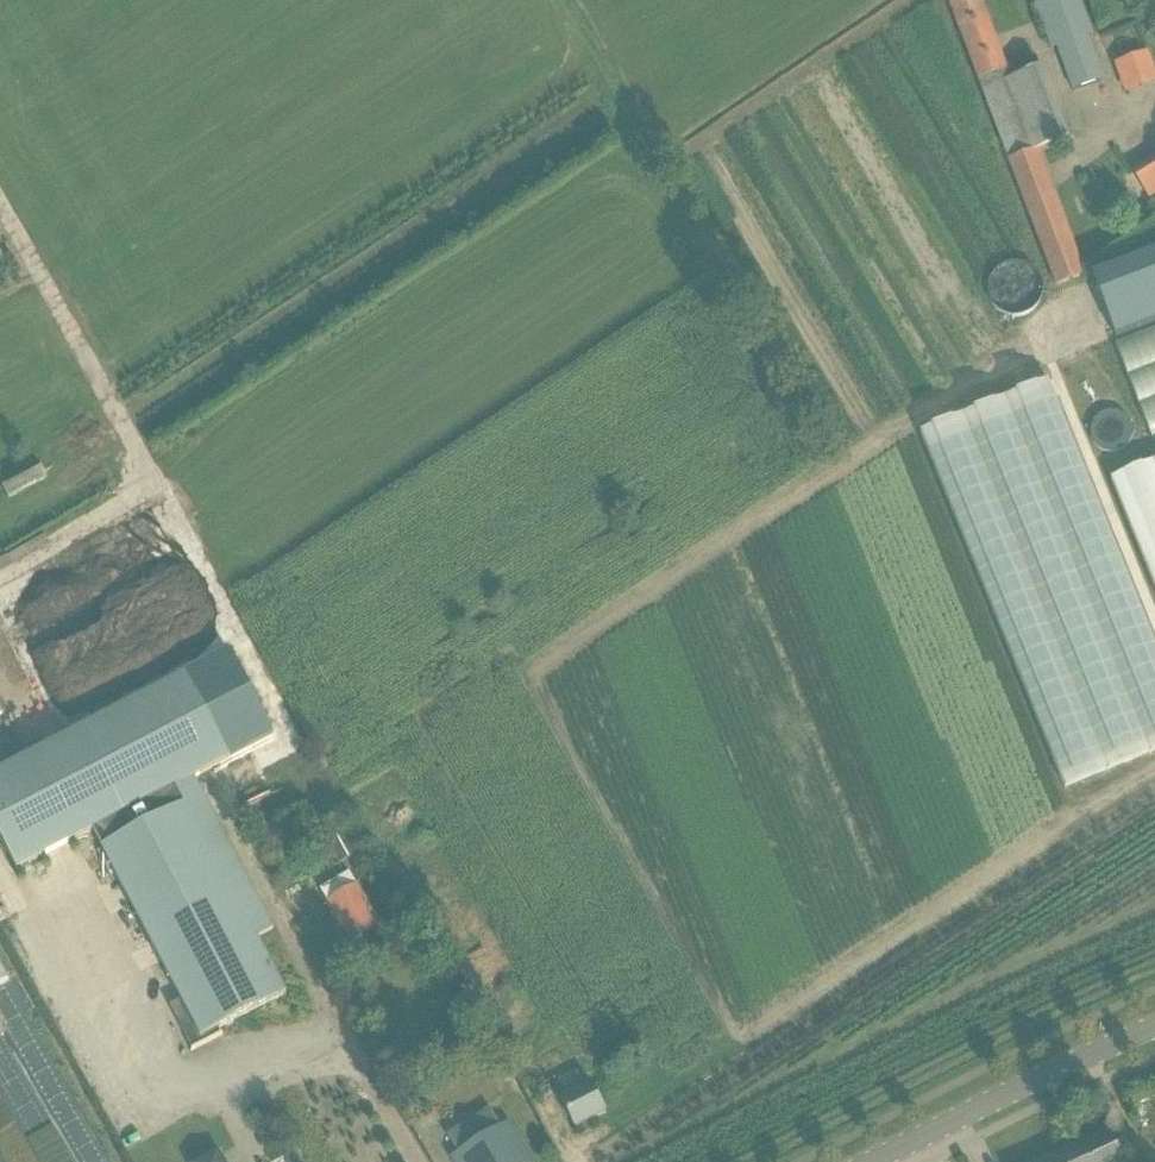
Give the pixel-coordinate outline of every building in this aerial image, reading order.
[(1005,66),(980,0),(948,0),(1012,167),(1057,286),(1086,275),(1040,156),(1037,150),(1068,138),(1041,68),(1038,69),(1033,56),(1005,66)] [(1052,51),(1055,49),(1072,92),(1104,80),(1087,36),(1094,33),(1081,0),(1032,0),(1052,51)] [(1154,81),(1154,69),(1148,50),(1114,63),(1124,92),(1154,81)] [(1149,199),(1154,195),(1154,156),(1131,172),(1149,199)] [(1093,278),(1115,336),(1154,321),(1154,254),(1093,278)] [(1154,430),(1154,327),(1126,336),(1154,430)] [(920,432),(1064,787),(1154,750),(1154,643),(1048,380),(920,432)] [(1110,479),(1154,589),(1154,460),(1110,479)] [(0,771),(0,836),(18,871),(93,832),(191,1019),(180,1025),(193,1049),(222,1034),(219,1029),(286,994),(256,938),(273,929),(195,780),(272,736),(228,652),(0,771)] [(338,818),(309,834),(329,870),(358,853),(338,818)] [(351,943),(372,931),(383,925),(351,871),(340,877),(320,889),(351,943)] [(562,1100),(565,1107),(576,1128),(606,1114),(595,1092),(592,1085),(562,1100)] [(509,1126),(501,1131),(488,1110),(467,1123),(447,1136),(458,1154),(451,1158),(453,1161),(531,1161),(509,1126)] [(278,1112),(262,1120),(269,1134),(285,1126),(278,1113),(278,1112)] [(1109,1131),(1062,1152),(1067,1161),(1123,1161),(1109,1131)] [(219,1151),(198,1161),(225,1161),(219,1151)] [(1062,1152),(1039,1161),(1067,1161),(1062,1152)]
